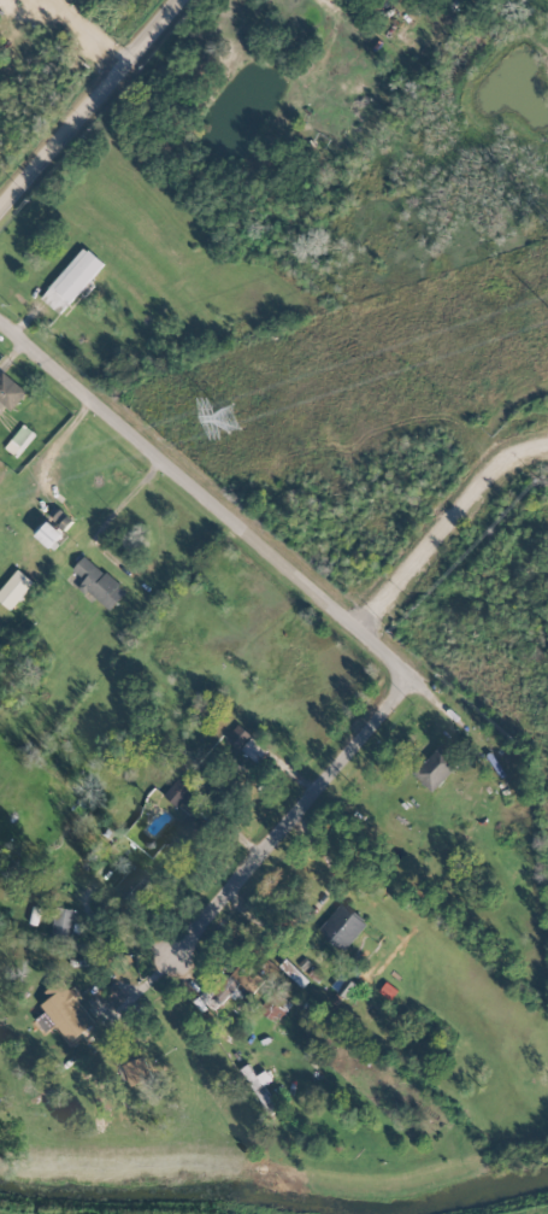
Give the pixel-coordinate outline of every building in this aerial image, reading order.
[(40,297),(59,314),(103,264),(84,247),(40,297)] [(26,393),(3,371),(0,374),(0,402),(9,411),(26,393)] [(35,433),(21,424),(5,449),(18,458),(35,433)] [(35,534),(50,548),(74,522),(59,508),(35,534)] [(108,611),(125,592),(84,555),(71,570),(83,580),(79,585),(108,611)] [(9,609),(33,582),(17,569),(0,590),(0,602),(9,609)] [(225,739),(239,750),(251,735),(237,724),(225,739)] [(241,749),(257,763),(268,751),(251,737),(241,749)] [(431,792),(459,762),(441,744),(413,774),(431,792)] [(176,807),(191,790),(177,778),(162,795),(176,807)] [(178,855),(202,828),(183,811),(158,838),(178,855)] [(113,885),(136,906),(154,886),(132,865),(113,885)] [(318,933),(346,951),(365,921),(337,903),(318,933)] [(75,909),(54,907),(52,938),(72,940),(75,909)] [(252,994),(264,980),(242,960),(230,975),(252,994)] [(280,967),(303,987),(308,980),(286,960),(280,967)] [(331,986),(344,997),(355,985),(341,973),(331,986)] [(43,991),(48,998),(40,1004),(69,1042),(96,1022),(70,988),(68,990),(60,979),(43,991)] [(275,1023),(292,1004),(275,989),(259,1008),(275,1023)] [(131,1086),(152,1077),(143,1056),(122,1065),(131,1086)]
